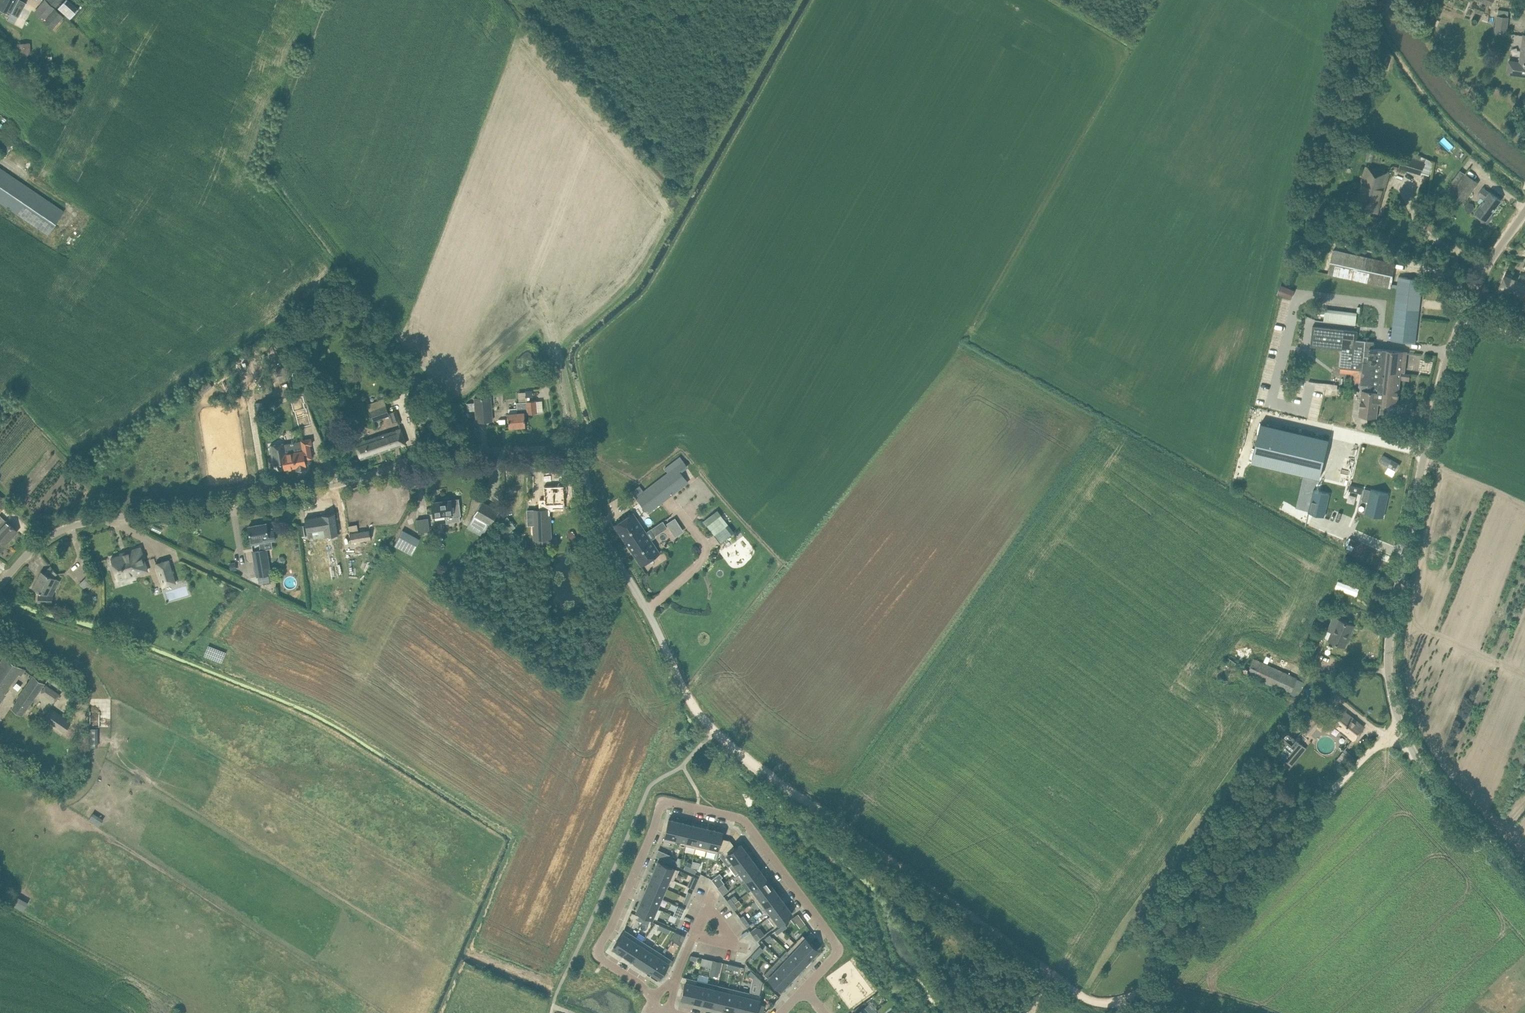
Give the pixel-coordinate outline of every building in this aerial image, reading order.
[(10,14),(11,11),(18,15),(21,10),(13,6),(16,0),(0,0),(0,8),(10,14)] [(34,12),(53,29),(64,17),(46,0),(45,0),(34,12)] [(58,8),(70,19),(79,8),(69,0),(65,0),(58,8)] [(1495,31),(1505,32),(1508,18),(1497,16),(1495,31)] [(1524,75),(1524,35),(1524,34),(1520,62),(1514,61),(1513,74),(1524,75)] [(30,41),(17,42),(19,56),(31,55),(30,41)] [(1436,139),(1447,151),(1454,144),(1443,133),(1436,139)] [(1403,154),(1399,168),(1422,175),(1426,161),(1403,154)] [(1366,165),(1354,204),(1378,211),(1390,172),(1366,165)] [(48,236),(64,212),(0,170),(0,204),(48,236)] [(1478,183),(1460,170),(1451,182),(1456,186),(1451,193),(1463,203),(1478,183)] [(1478,193),(1485,198),(1475,211),(1481,215),(1482,222),(1484,221),(1487,223),(1489,220),(1491,220),(1491,218),(1494,214),(1491,213),(1501,200),(1490,192),(1489,192),(1483,187),(1478,193)] [(1334,249),(1328,273),(1397,289),(1391,340),(1415,343),(1423,279),(1399,276),(1398,284),(1391,283),(1395,263),(1334,249)] [(1524,300),(1524,276),(1523,275),(1522,279),(1506,272),(1499,289),(1524,300)] [(1292,298),(1295,290),(1281,285),(1278,292),(1292,298)] [(1327,307),(1325,319),(1357,324),(1359,313),(1327,307)] [(1313,325),(1310,347),(1342,351),(1340,367),(1362,370),(1361,382),(1363,391),(1361,391),(1359,415),(1376,417),(1378,402),(1396,404),(1402,351),(1373,348),(1374,340),(1357,339),(1358,330),(1313,325)] [(289,366),(277,367),(279,380),(291,378),(289,366)] [(272,390),(270,382),(261,384),(264,393),(272,390)] [(1332,388),(1328,387),(1325,390),(1326,394),(1331,396),(1334,392),(1332,388)] [(198,390),(192,394),(194,396),(196,399),(201,396),(202,395),(198,390)] [(310,425),(303,396),(290,399),(293,411),(294,411),(299,428),(310,425)] [(490,397),(475,398),(476,421),(492,420),(490,397)] [(368,405),(373,420),(389,414),(384,399),(368,405)] [(516,412),(508,413),(509,427),(525,425),(524,413),(537,412),(537,411),(543,410),(542,401),(516,403),(517,404),(516,404),(516,412)] [(1261,422),(1252,461),(1320,477),(1329,438),(1261,422)] [(400,428),(356,443),(361,459),(406,443),(400,428)] [(1351,448),(1354,434),(1341,432),(1338,445),(1351,448)] [(316,462),(317,462),(315,455),(322,454),(320,442),(322,442),(321,435),(311,437),(313,447),(296,450),(294,440),(280,443),(282,455),(284,455),(286,461),(294,459),(295,466),(306,464),(307,467),(317,465),(316,462)] [(1327,466),(1345,489),(1381,462),(1363,438),(1327,466)] [(1384,455),(1381,461),(1389,465),(1386,472),(1394,475),(1400,461),(1384,455)] [(636,497),(648,512),(651,510),(688,480),(680,471),(687,467),(680,457),(665,468),(667,472),(644,491),(636,497)] [(1375,468),(1371,474),(1385,483),(1389,477),(1375,468)] [(1249,491),(1255,479),(1242,473),(1237,484),(1249,491)] [(540,500),(540,509),(549,509),(549,515),(553,514),(557,512),(557,509),(564,509),(563,500),(564,500),(563,485),(544,486),(545,500),(540,500)] [(1365,488),(1362,500),(1368,501),(1365,513),(1383,517),(1389,493),(1365,488)] [(1314,489),(1308,513),(1324,517),(1330,493),(1314,489)] [(445,514),(446,523),(453,522),(452,521),(460,520),(460,515),(461,515),(459,498),(432,501),(434,516),(445,514)] [(499,511),(482,501),(470,521),(484,528),(487,523),(490,525),(499,511)] [(533,510),(535,547),(551,546),(549,515),(549,509),(540,509),(533,510)] [(706,526),(720,514),(716,510),(703,521),(706,526)] [(633,512),(614,524),(627,545),(646,532),(633,512)] [(0,515),(0,540),(4,544),(17,530),(0,515)] [(323,515),(305,518),(307,536),(317,534),(316,530),(325,529),(323,515)] [(675,517),(667,522),(671,529),(679,523),(675,517)] [(646,532),(627,545),(641,565),(660,553),(651,540),(655,537),(653,536),(666,527),(662,521),(649,530),(646,532)] [(274,529),(268,530),(266,523),(248,526),(251,545),(276,541),(274,529)] [(369,529),(349,532),(351,541),(370,538),(369,529)] [(512,529),(505,535),(510,541),(517,535),(512,529)] [(394,545),(412,554),(420,539),(403,530),(394,545)] [(121,553),(121,555),(111,557),(118,579),(148,570),(140,547),(121,553)] [(254,552),(257,577),(272,575),(268,549),(254,552)] [(278,556),(277,560),(279,563),(283,563),(285,559),(283,555),(278,556)] [(156,563),(163,586),(176,582),(169,559),(156,563)] [(52,595),(60,580),(53,576),(58,574),(51,565),(50,566),(51,567),(44,572),(42,571),(33,587),(39,591),(39,595),(39,601),(52,602),(52,595)] [(80,583),(88,591),(98,580),(90,573),(80,583)] [(1329,639),(1345,646),(1348,638),(1346,638),(1349,632),(1350,632),(1354,625),(1340,619),(1334,632),(1333,632),(1329,639)] [(23,668),(5,655),(0,662),(0,704),(7,694),(6,693),(23,668)] [(1247,674),(1296,697),(1303,682),(1254,659),(1247,674)] [(12,708),(22,716),(45,683),(33,675),(16,699),(17,700),(12,708)] [(14,683),(21,688),(26,683),(19,677),(14,683)] [(49,684),(43,691),(55,701),(61,694),(49,684)] [(52,707),(43,718),(64,733),(72,722),(52,707)] [(1339,707),(1322,727),(1329,733),(1336,725),(1354,739),(1363,727),(1339,707)] [(1303,730),(1308,735),(1317,724),(1312,719),(1303,730)] [(91,727),(90,745),(98,746),(99,727),(91,727)] [(1283,737),(1273,749),(1288,762),(1293,756),(1303,745),(1296,739),(1294,741),(1291,744),(1283,737)] [(1343,751),(1337,758),(1344,764),(1350,757),(1343,751)] [(676,838),(680,822),(669,819),(664,840),(675,842),(676,838)] [(686,840),(689,824),(680,822),(676,838),(686,840)] [(696,847),(701,827),(689,824),(686,840),(685,845),(696,847)] [(706,850),(711,829),(701,827),(696,847),(706,850)] [(711,829),(706,850),(717,852),(715,859),(717,860),(720,855),(722,851),(730,840),(729,840),(721,838),(722,832),(711,829)] [(730,840),(722,851),(727,853),(735,847),(730,840)] [(727,853),(734,862),(747,853),(740,843),(735,847),(727,853)] [(665,852),(662,859),(669,862),(670,858),(672,855),(665,852)] [(734,862),(740,871),(753,861),(747,853),(734,862)] [(659,861),(654,871),(669,878),(674,880),(678,869),(659,861)] [(740,871),(747,880),(760,870),(753,861),(740,871)] [(760,870),(747,880),(753,888),(749,891),(766,878),(760,870)] [(665,888),(669,878),(654,871),(650,881),(665,888)] [(711,879),(714,883),(721,878),(718,874),(711,879)] [(692,875),(688,885),(694,888),(696,883),(699,877),(692,875)] [(766,878),(749,891),(755,900),(772,887),(766,878)] [(660,898),(665,888),(650,881),(645,891),(660,898)] [(724,883),(718,887),(723,894),(729,890),(724,883)] [(772,887),(755,900),(762,908),(779,896),(772,887)] [(656,908),(660,898),(645,891),(641,901),(656,908)] [(13,904),(23,909),(28,901),(18,896),(13,904)] [(762,908),(762,909),(766,906),(772,914),(768,917),(785,904),(779,896),(762,908)] [(652,917),(656,908),(641,901),(637,911),(652,917)] [(785,904),(768,917),(775,926),(792,913),(785,904)] [(681,918),(685,908),(678,905),(673,915),(677,916),(681,918)] [(623,953),(634,935),(625,929),(614,947),(623,953)] [(803,934),(795,943),(810,957),(818,949),(803,934)] [(632,959),(644,941),(634,935),(623,953),(632,959)] [(641,965),(653,947),(644,941),(632,959),(641,965)] [(795,943),(788,950),(803,965),(810,957),(795,943)] [(650,970),(662,952),(653,947),(641,965),(650,970)] [(787,950),(779,957),(784,962),(796,973),(803,965),(788,950),(787,950)] [(671,959),(662,952),(650,970),(660,976),(671,959)] [(779,957),(772,965),(776,969),(788,980),(796,973),(784,962),(779,957)] [(711,966),(713,959),(704,958),(703,965),(711,966)] [(772,965),(764,973),(769,978),(780,989),(788,980),(776,969),(772,965)] [(744,1012),(747,1012),(762,1012),(763,1008),(764,1005),(758,1003),(760,994),(757,993),(761,979),(756,974),(753,977),(749,992),(744,1012)] [(683,976),(681,981),(682,981),(685,982),(681,997),(692,1000),(697,979),(683,976)] [(697,979),(692,1000),(703,1002),(708,982),(697,979)] [(708,982),(703,1002),(713,1005),(717,989),(718,984),(708,982)] [(717,989),(713,1005),(723,1007),(728,987),(718,984),(717,989)] [(728,987),(723,1007),(734,1010),(739,989),(728,987)] [(739,989),(734,1010),(744,1012),(749,992),(739,989)]
